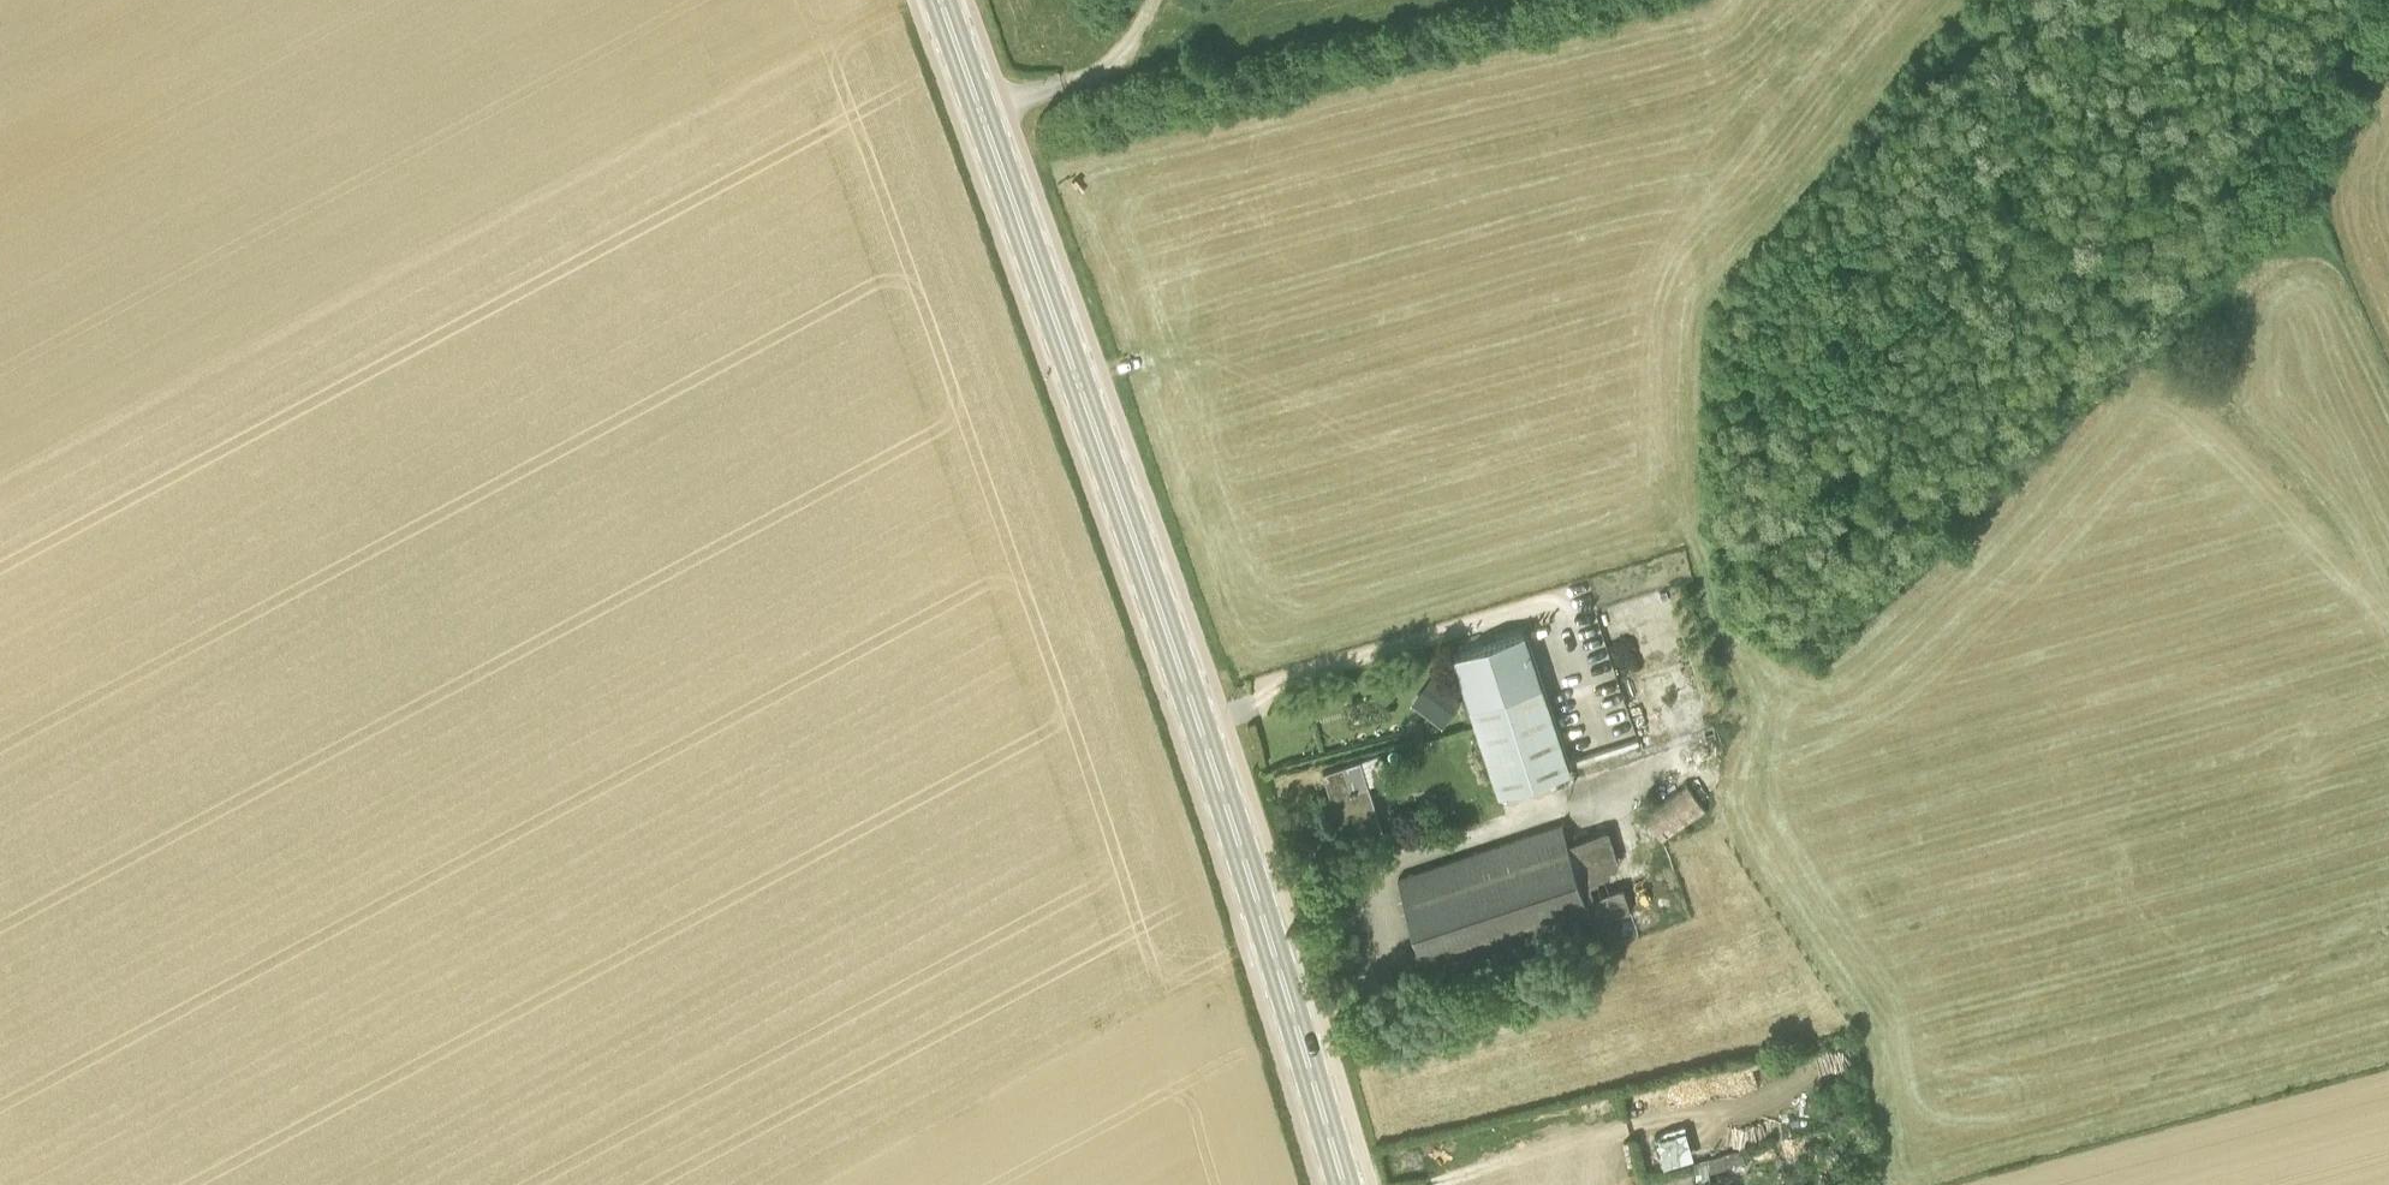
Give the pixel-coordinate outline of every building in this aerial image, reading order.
[(1500,795),(1571,771),(1525,634),(1454,657),(1500,795)] [(1435,675),(1416,698),(1446,724),(1466,700),(1435,675)] [(1370,784),(1361,760),(1345,765),(1345,764),(1324,771),(1347,843),(1385,831),(1370,784)] [(1663,843),(1705,813),(1684,783),(1642,812),(1663,843)] [(1595,923),(1569,843),(1563,825),(1399,877),(1430,978),(1595,924),(1595,923)] [(1627,885),(1610,830),(1569,843),(1595,923),(1631,912),(1623,886),(1627,885)] [(1748,1151),(1697,1153),(1697,1178),(1749,1176),(1748,1151)]
